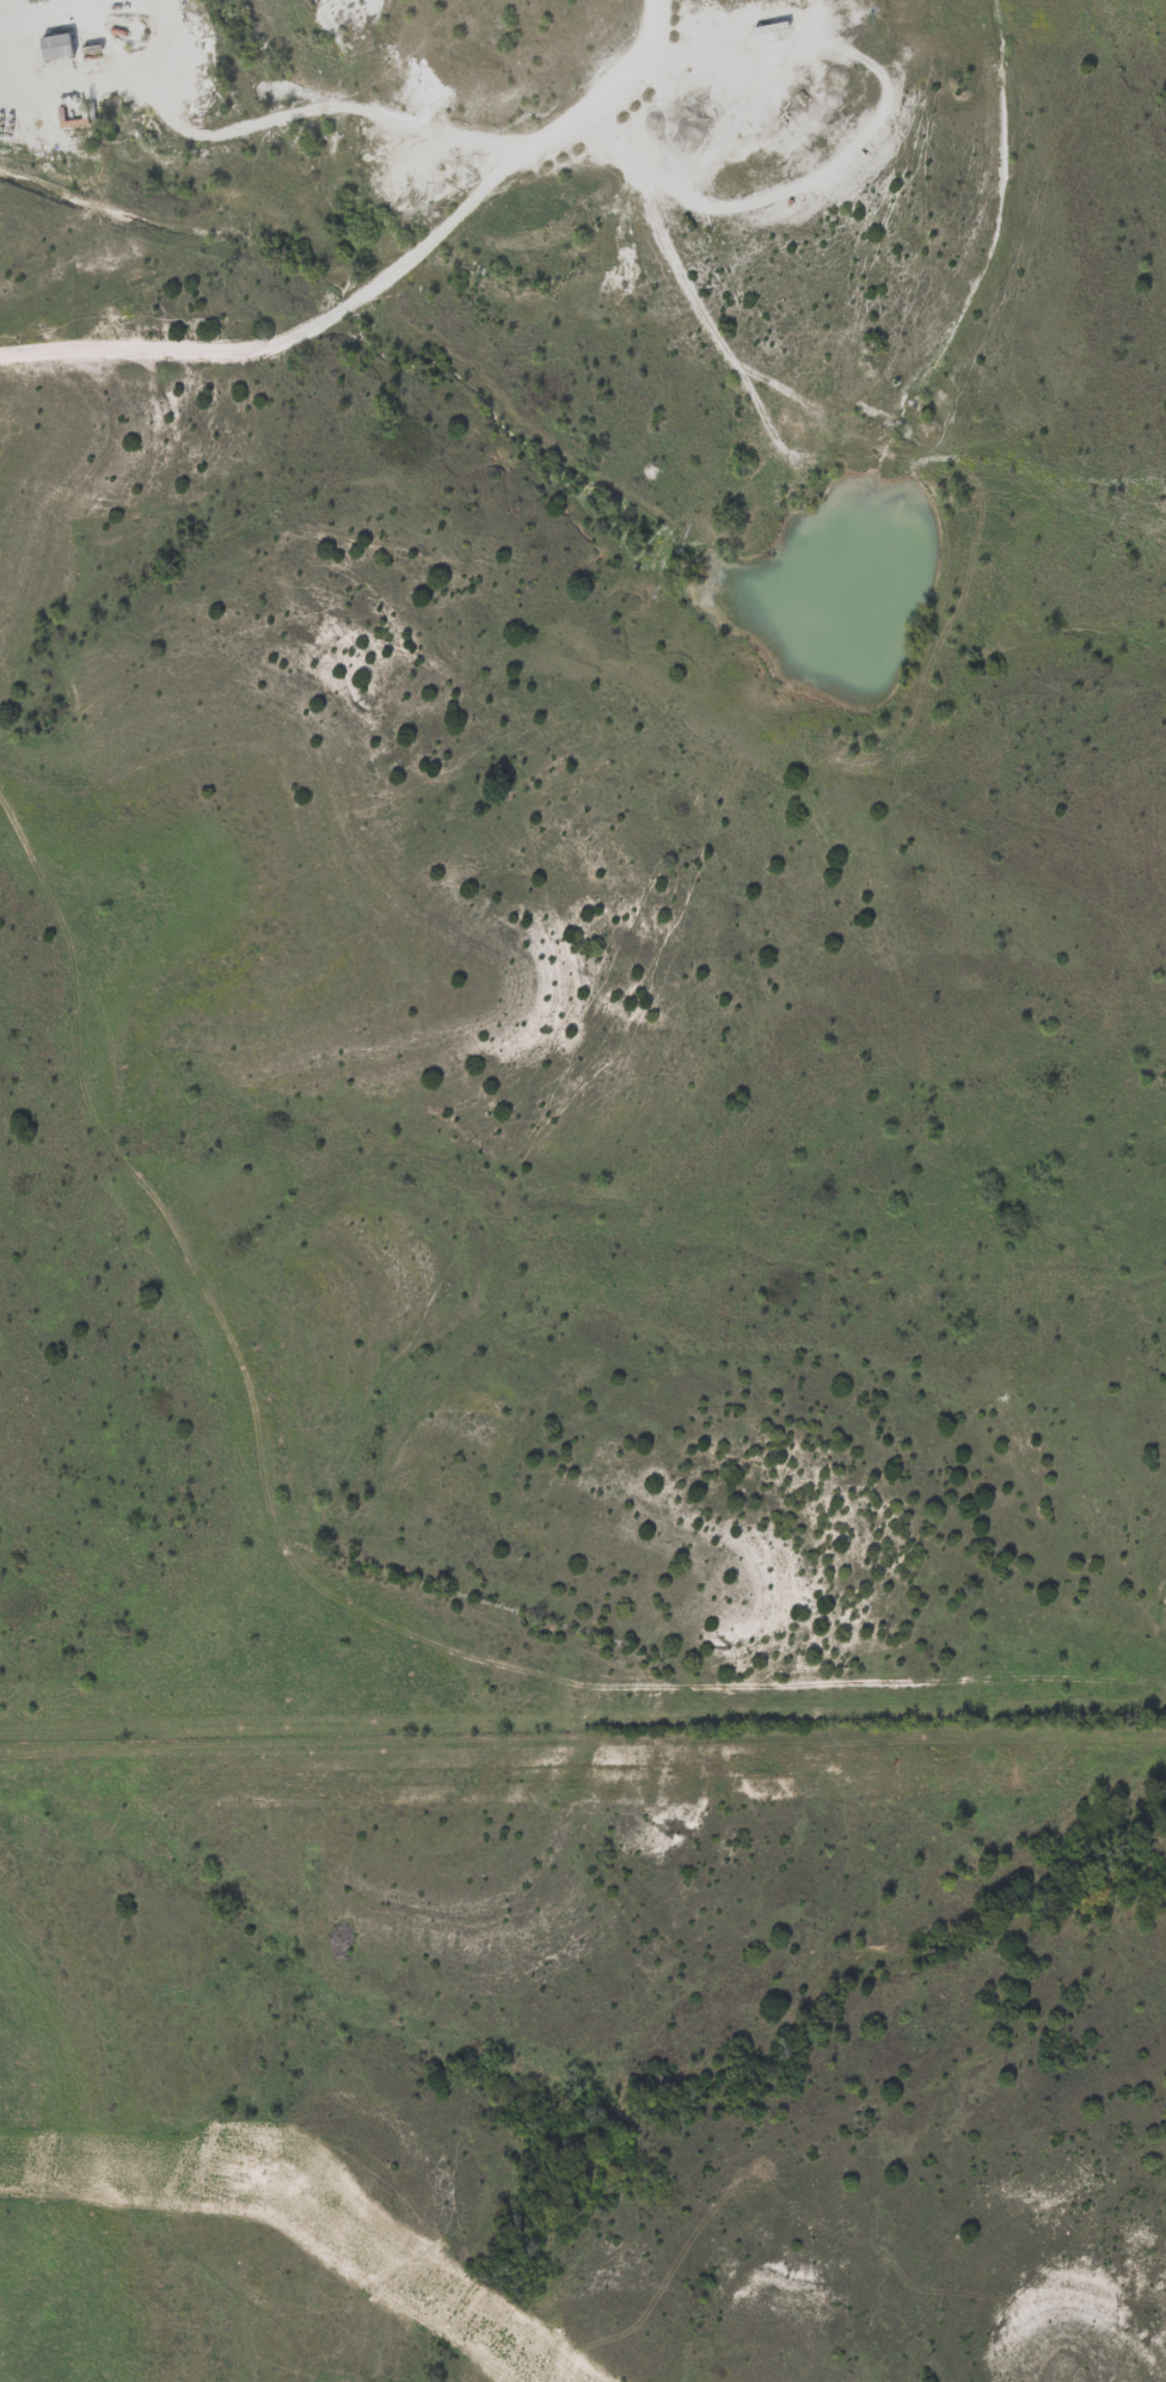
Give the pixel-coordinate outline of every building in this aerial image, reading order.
[(41,59),(38,37),(67,33),(70,55),(41,59)] [(57,118),(79,118),(79,111),(84,111),(84,125),(57,125),(57,118)]
